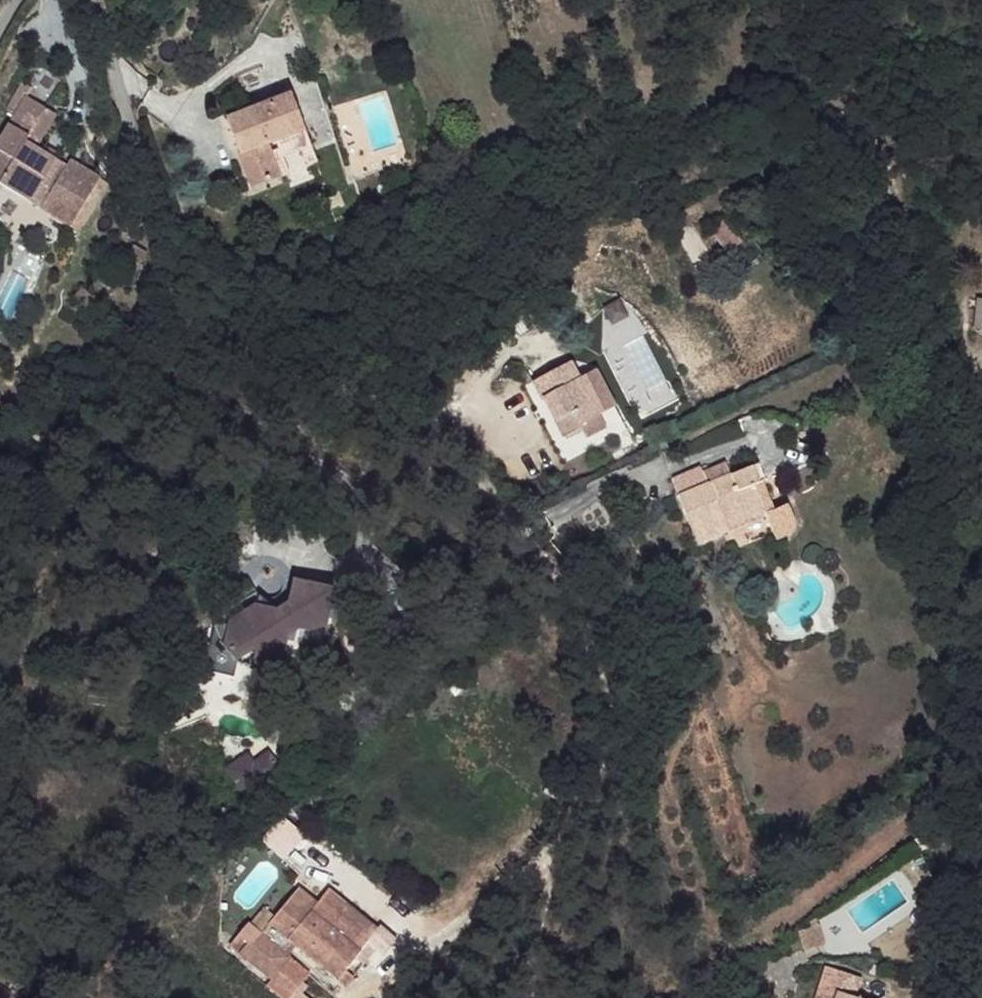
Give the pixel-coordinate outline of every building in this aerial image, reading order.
[(72,223),(102,175),(72,157),(68,162),(37,143),(56,111),(28,94),(33,85),(24,80),(8,107),(16,112),(0,138),(0,180),(72,223)] [(299,116),(234,136),(256,205),(284,197),(320,185),(311,151),(299,116)] [(102,175),(72,223),(79,228),(109,179),(102,175)] [(136,241),(121,267),(134,275),(150,249),(136,241)] [(84,284),(76,293),(90,306),(98,296),(84,284)] [(580,356),(539,378),(549,395),(553,393),(572,432),(590,423),(587,418),(603,411),(611,407),(593,371),(588,373),(580,356)] [(603,411),(587,418),(590,423),(596,433),(610,426),(603,411)] [(710,464),(678,477),(685,495),(740,473),(735,461),(712,469),(710,464)] [(740,473),(685,495),(702,540),(733,529),(730,519),(764,506),(759,488),(772,482),(766,465),(740,473)] [(764,506),(730,519),(733,529),(769,516),(764,506)] [(795,506),(769,516),(780,543),(798,536),(801,527),(795,506)] [(225,665),(223,675),(255,683),(259,665),(277,650),(275,662),(284,665),(287,672),(293,671),(304,662),(297,653),(301,641),(297,641),(301,628),(337,637),(349,594),(311,584),(304,609),(300,612),(297,617),(274,610),(251,626),(250,631),(234,627),(229,650),(218,654),(225,665)] [(315,754),(307,743),(298,751),(306,761),(315,754)] [(267,754),(246,768),(266,791),(300,767),(286,751),(272,761),(267,754)] [(342,908),(324,891),(285,935),(273,925),(263,937),(254,947),(264,955),(295,982),(313,960),(310,958),(306,955),(315,944),(312,940),(335,915),(342,908)] [(342,908),(335,915),(384,956),(402,934),(355,894),(342,908)] [(335,915),(312,940),(361,982),(384,956),(335,915)] [(315,944),(306,955),(310,958),(319,947),(315,944)] [(384,956),(361,982),(369,989),(392,962),(384,956)] [(859,979),(874,984),(876,974),(840,964),(832,997),(854,997),(859,979)] [(902,994),(874,984),(859,979),(854,997),(900,997),(902,994)]
